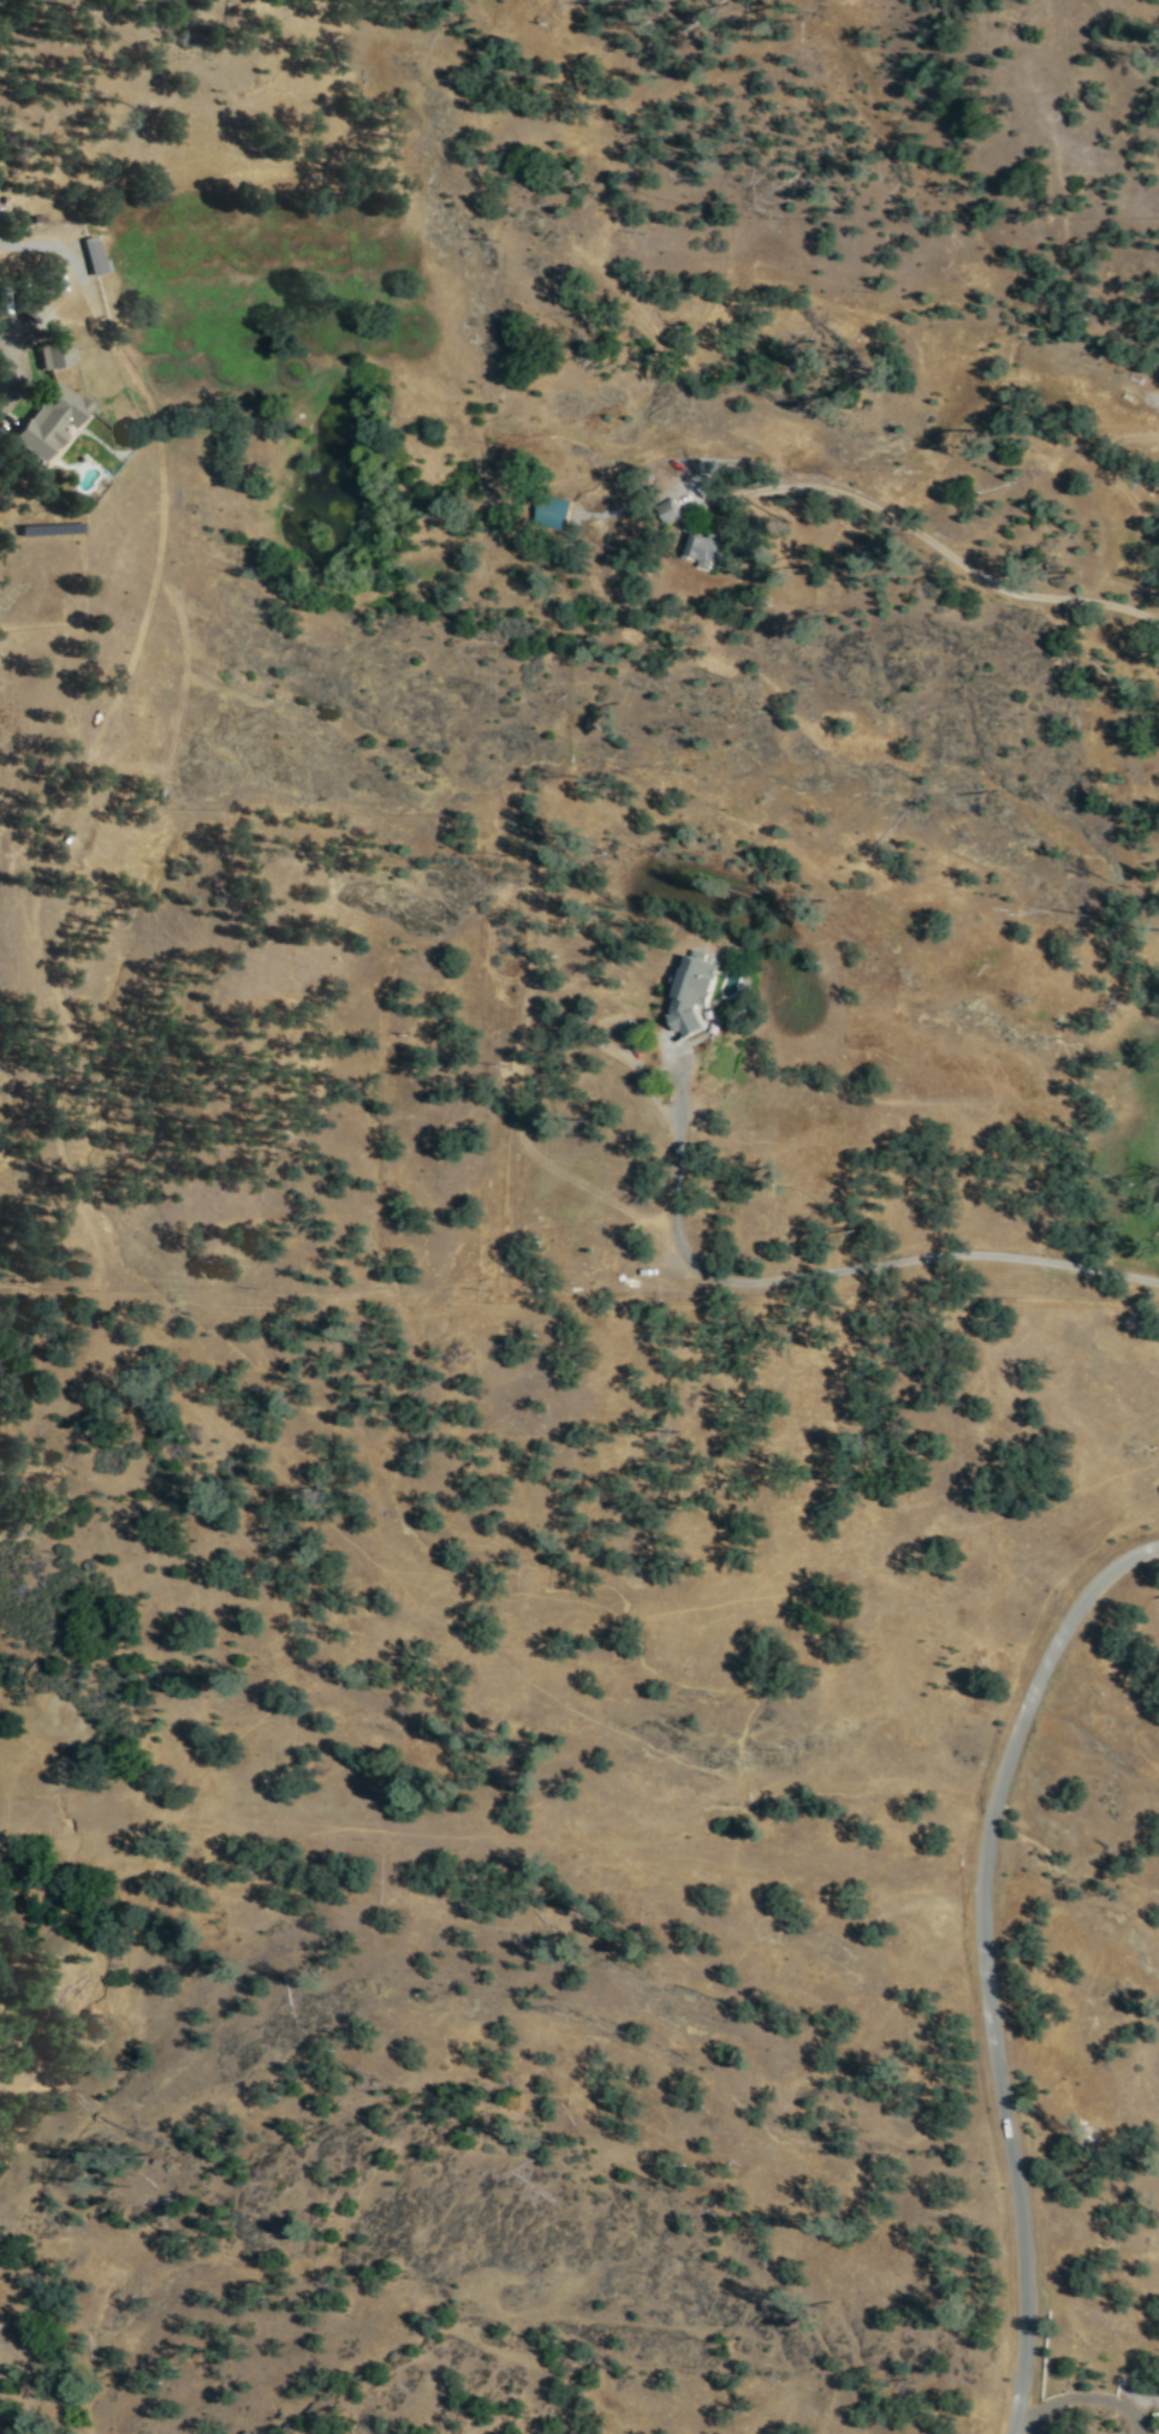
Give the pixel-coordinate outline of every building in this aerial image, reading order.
[(81,237),(89,273),(105,269),(96,233),(81,237)] [(19,308),(35,321),(49,304),(34,291),(19,308)] [(37,343),(42,368),(70,362),(66,338),(37,343)] [(11,435),(43,461),(89,403),(58,378),(11,435)] [(543,494),(537,523),(566,528),(572,500),(543,494)] [(696,532),(690,550),(702,553),(699,564),(709,569),(714,557),(724,560),(730,542),(696,532)] [(689,956),(672,1009),(685,1037),(709,1025),(701,1009),(715,964),(689,956)]
